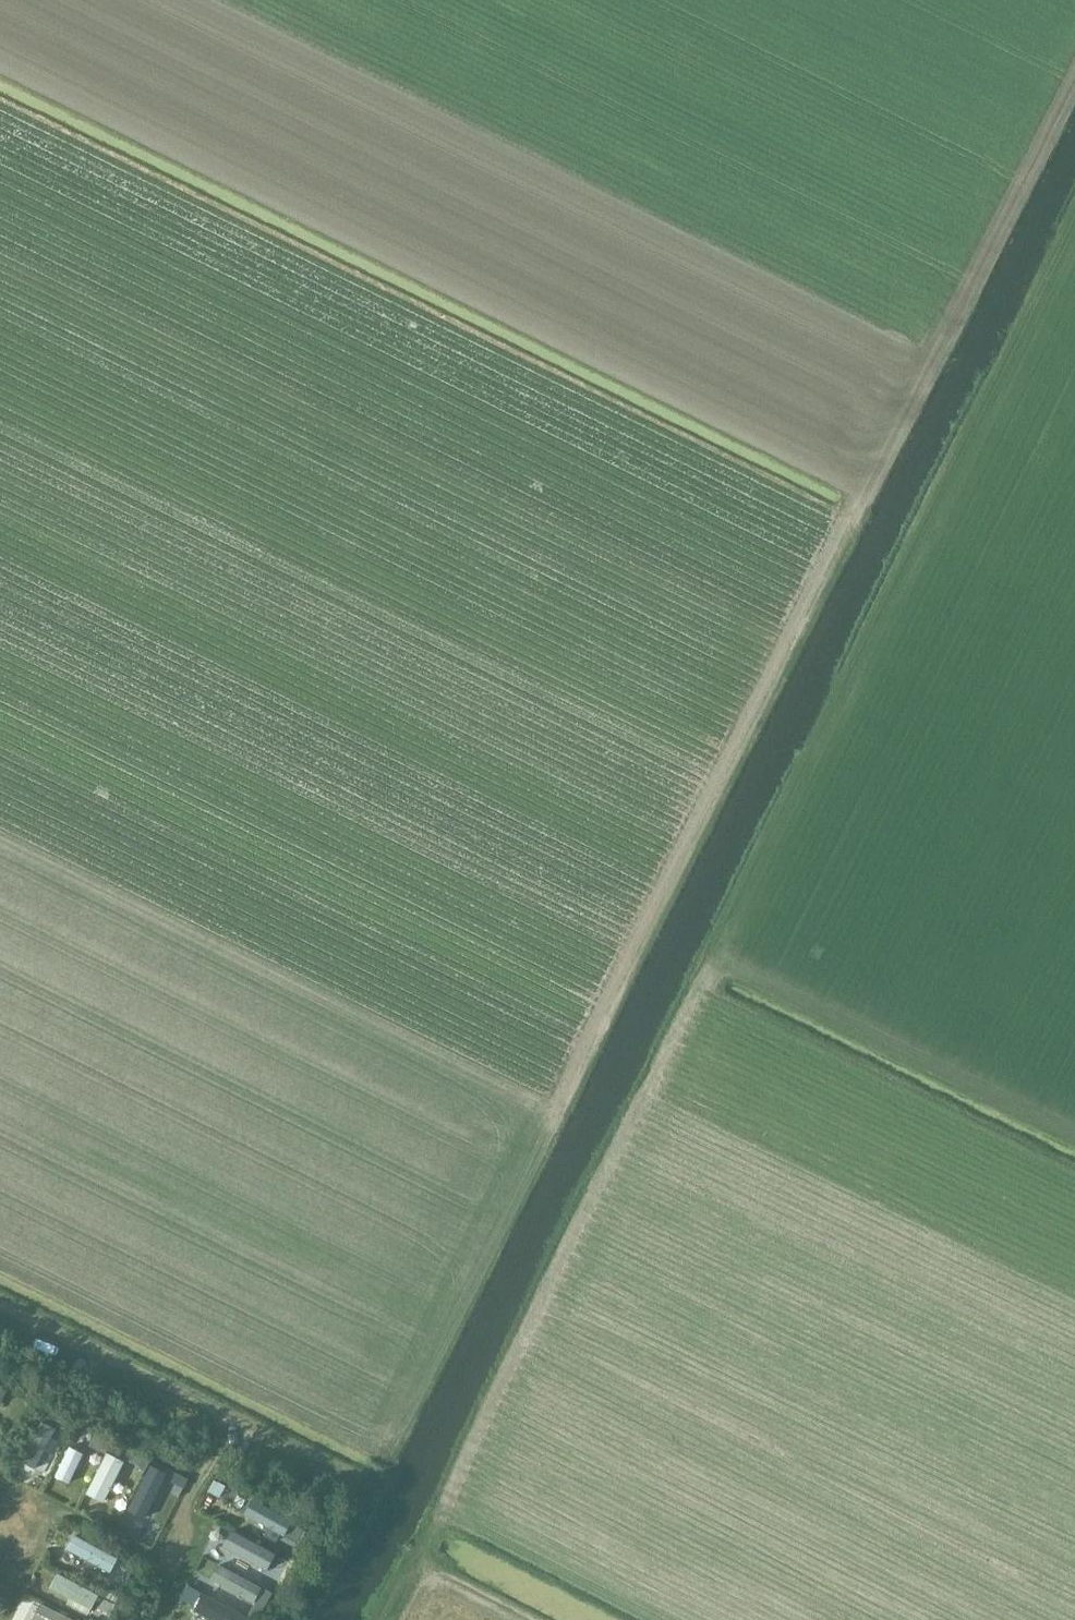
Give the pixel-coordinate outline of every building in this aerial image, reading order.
[(54,1428),(39,1420),(19,1460),(33,1467),(54,1428)] [(81,1453),(67,1446),(52,1476),(66,1483),(81,1453)] [(122,1460),(105,1452),(84,1492),(101,1501),(122,1460)] [(165,1473),(144,1462),(123,1504),(144,1514),(165,1473)] [(291,1519),(250,1498),(242,1513),(282,1535),(291,1519)] [(116,1555),(74,1533),(66,1549),(108,1571),(116,1555)] [(276,1556),(233,1534),(226,1548),(269,1570),(276,1556)] [(254,1583),(217,1564),(211,1576),(248,1596),(254,1583)] [(97,1593),(56,1572),(48,1586),(89,1607),(97,1593)] [(202,1593),(194,1609),(216,1619),(242,1619),(245,1615),(202,1593)] [(38,1603),(31,1617),(36,1619),(73,1619),(38,1603)]
